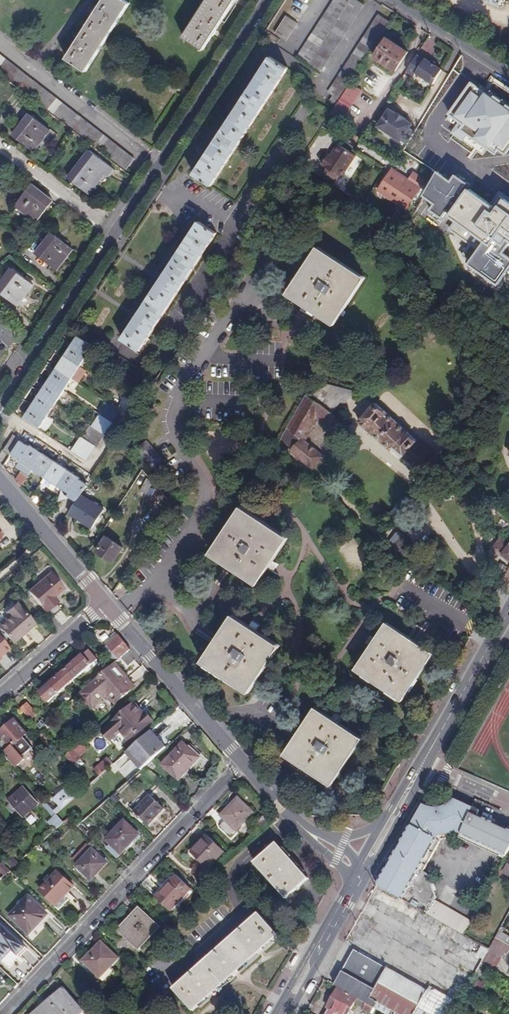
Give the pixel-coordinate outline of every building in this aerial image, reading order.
[(130,4),(124,0),(105,0),(67,59),(86,73),(130,4)] [(237,0),(208,0),(183,38),(203,51),(237,0)] [(356,0),(334,0),(296,57),(320,73),(364,5),(356,0)] [(328,91),(334,95),(330,100),(336,104),(351,83),(391,22),(378,14),(328,91)] [(296,25),(285,17),(274,34),(285,42),(296,25)] [(408,52),(387,38),(375,57),(396,70),(408,52)] [(424,59),(417,55),(407,70),(414,75),(416,73),(433,84),(442,69),(436,65),(432,63),(425,58),(424,59)] [(0,56),(0,73),(126,171),(135,160),(0,56)] [(287,69),(269,57),(192,175),(211,186),(287,69)] [(439,88),(448,74),(443,71),(434,85),(439,88)] [(176,93),(182,84),(175,80),(170,88),(176,93)] [(361,90),(351,83),(336,104),(329,115),(339,122),(361,90)] [(406,146),(414,133),(409,128),(411,125),(404,120),(405,119),(396,113),(395,114),(388,110),(377,127),(406,146)] [(35,152),(51,131),(29,114),(14,135),(35,152)] [(326,170),(320,178),(333,187),(339,178),(341,179),(355,157),(337,145),(332,153),(334,154),(331,158),(330,157),(328,156),(321,166),(326,170)] [(108,175),(113,169),(90,151),(69,178),(90,194),(105,173),(108,175)] [(408,181),(392,170),(378,191),(406,210),(426,181),(414,173),(408,181)] [(462,221),(456,231),(480,247),(469,264),(491,278),(503,260),(508,264),(508,198),(500,192),(494,203),(469,187),(466,193),(461,190),(467,181),(457,175),(453,181),(439,172),(425,196),(436,202),(432,209),(443,216),(448,208),(453,211),(450,214),(457,218),(462,221)] [(16,207),(37,223),(53,203),(32,186),(16,207)] [(462,221),(457,218),(450,228),(456,231),(462,221)] [(140,351),(216,233),(198,222),(121,340),(140,351)] [(57,270),(72,249),(52,234),(36,256),(57,270)] [(364,280),(323,252),(296,292),(337,320),(364,280)] [(33,287),(12,271),(0,287),(0,294),(17,308),(33,287)] [(94,346),(78,336),(24,418),(39,428),(72,378),(79,383),(88,370),(81,366),(94,346)] [(293,423),(289,422),(285,429),(293,433),(288,442),(295,446),(291,452),(314,469),(325,454),(302,437),(321,403),(307,397),(293,423)] [(118,409),(104,399),(96,411),(99,412),(82,437),(80,436),(71,449),(85,459),(94,445),(97,447),(113,422),(111,420),(118,409)] [(421,464),(434,447),(377,400),(360,419),(394,447),(397,444),(421,464)] [(131,418),(138,406),(133,402),(125,414),(131,418)] [(75,502),(80,495),(87,485),(78,479),(79,478),(20,439),(19,440),(13,435),(1,452),(75,502)] [(155,471),(165,464),(148,441),(139,448),(155,471)] [(154,483),(147,479),(140,490),(146,494),(154,483)] [(75,502),(68,513),(92,529),(103,511),(80,495),(75,502)] [(285,539),(244,511),(216,553),(257,581),(285,539)] [(502,528),(496,536),(508,546),(508,533),(502,528)] [(123,548),(106,537),(97,552),(113,563),(123,548)] [(63,587),(52,575),(30,593),(48,613),(51,611),(55,615),(61,611),(56,605),(59,603),(54,596),(63,587)] [(40,620),(22,599),(13,606),(17,611),(6,620),(19,637),(40,620)] [(276,647),(235,619),(207,661),(249,688),(276,647)] [(430,654),(390,627),(362,669),(403,696),(430,654)] [(131,650),(119,636),(108,645),(120,660),(131,650)] [(0,637),(0,657),(11,648),(0,637)] [(89,650),(66,669),(74,679),(97,659),(89,650)] [(135,688),(115,664),(84,690),(81,693),(93,707),(108,694),(116,703),(135,688)] [(74,679),(66,669),(39,693),(47,703),(74,679)] [(28,702),(21,709),(30,720),(37,714),(28,702)] [(142,713),(135,706),(103,733),(110,741),(121,731),(131,741),(155,721),(145,710),(142,713)] [(358,739),(318,712),(290,753),(331,781),(358,739)] [(4,754),(15,767),(24,759),(22,756),(32,747),(31,746),(24,738),(22,736),(26,733),(14,719),(0,731),(0,750),(4,754)] [(167,748),(152,732),(127,753),(141,770),(143,768),(167,748)] [(98,755),(110,745),(100,733),(88,743),(98,755)] [(24,738),(31,746),(35,744),(27,735),(24,738)] [(187,739),(182,735),(168,747),(174,753),(187,739)] [(204,755),(187,739),(174,753),(163,765),(179,781),(204,755)] [(87,750),(81,743),(64,758),(75,770),(77,768),(73,763),(87,750)] [(100,776),(114,764),(109,759),(95,771),(100,776)] [(144,769),(149,773),(154,768),(150,763),(144,769)] [(8,801),(10,803),(17,811),(23,817),(39,803),(24,787),(8,801)] [(165,809),(151,795),(135,811),(149,825),(165,809)] [(253,813),(237,798),(220,817),(225,821),(220,826),(231,836),(253,813)] [(398,847),(394,855),(398,857),(425,811),(430,812),(436,812),(441,812),(447,810),(451,808),(455,805),(471,812),(473,807),(470,805),(454,798),(452,801),(446,805),(438,807),(430,806),(423,803),(398,847)] [(57,814),(45,801),(42,804),(53,817),(57,814)] [(17,811),(10,803),(6,807),(13,814),(17,811)] [(377,885),(458,931),(465,919),(434,901),(436,898),(427,874),(424,872),(441,840),(444,834),(457,829),(461,832),(471,812),(455,805),(451,808),(447,810),(441,812),(436,812),(430,812),(425,811),(398,857),(394,855),(377,885)] [(508,855),(508,854),(508,830),(477,815),(471,812),(461,832),(508,855)] [(57,815),(48,822),(55,830),(64,823),(57,815)] [(260,832),(269,823),(264,817),(254,826),(260,832)] [(121,854),(139,834),(125,821),(106,840),(111,846),(109,849),(113,853),(116,850),(121,854)] [(458,836),(506,859),(508,855),(461,832),(457,829),(444,834),(441,840),(458,836)] [(225,852),(207,836),(191,853),(208,869),(225,852)] [(309,880),(277,844),(256,863),(287,900),(309,880)] [(91,880),(107,863),(92,850),(77,866),(91,880)] [(2,862),(0,864),(0,870),(4,875),(10,870),(2,862)] [(74,886),(58,872),(40,891),(55,906),(74,886)] [(191,890),(177,875),(155,898),(170,912),(191,890)] [(47,915),(29,897),(11,917),(28,934),(47,915)] [(157,926),(138,909),(120,929),(139,946),(157,926)] [(195,1012),(278,937),(258,915),(175,989),(195,1012)] [(1,924),(0,923),(0,960),(2,961),(12,950),(18,956),(25,947),(1,924)] [(495,972),(505,952),(508,954),(508,945),(496,938),(490,949),(482,964),(488,968),(495,972)] [(119,959),(101,942),(83,962),(100,979),(119,959)] [(429,992),(354,950),(338,978),(390,1007),(388,1010),(390,1011),(388,1013),(453,1013),(460,1001),(437,989),(429,992)] [(488,968),(482,964),(478,970),(485,974),(488,968)] [(492,978),(495,972),(488,968),(485,974),(492,978)] [(326,1013),(349,1013),(357,1000),(376,1010),(379,1005),(388,1010),(390,1007),(338,978),(333,986),(339,990),(326,1013)] [(455,998),(459,990),(450,986),(446,994),(455,998)] [(65,989),(35,1013),(83,1013),(85,1012),(65,989)]
